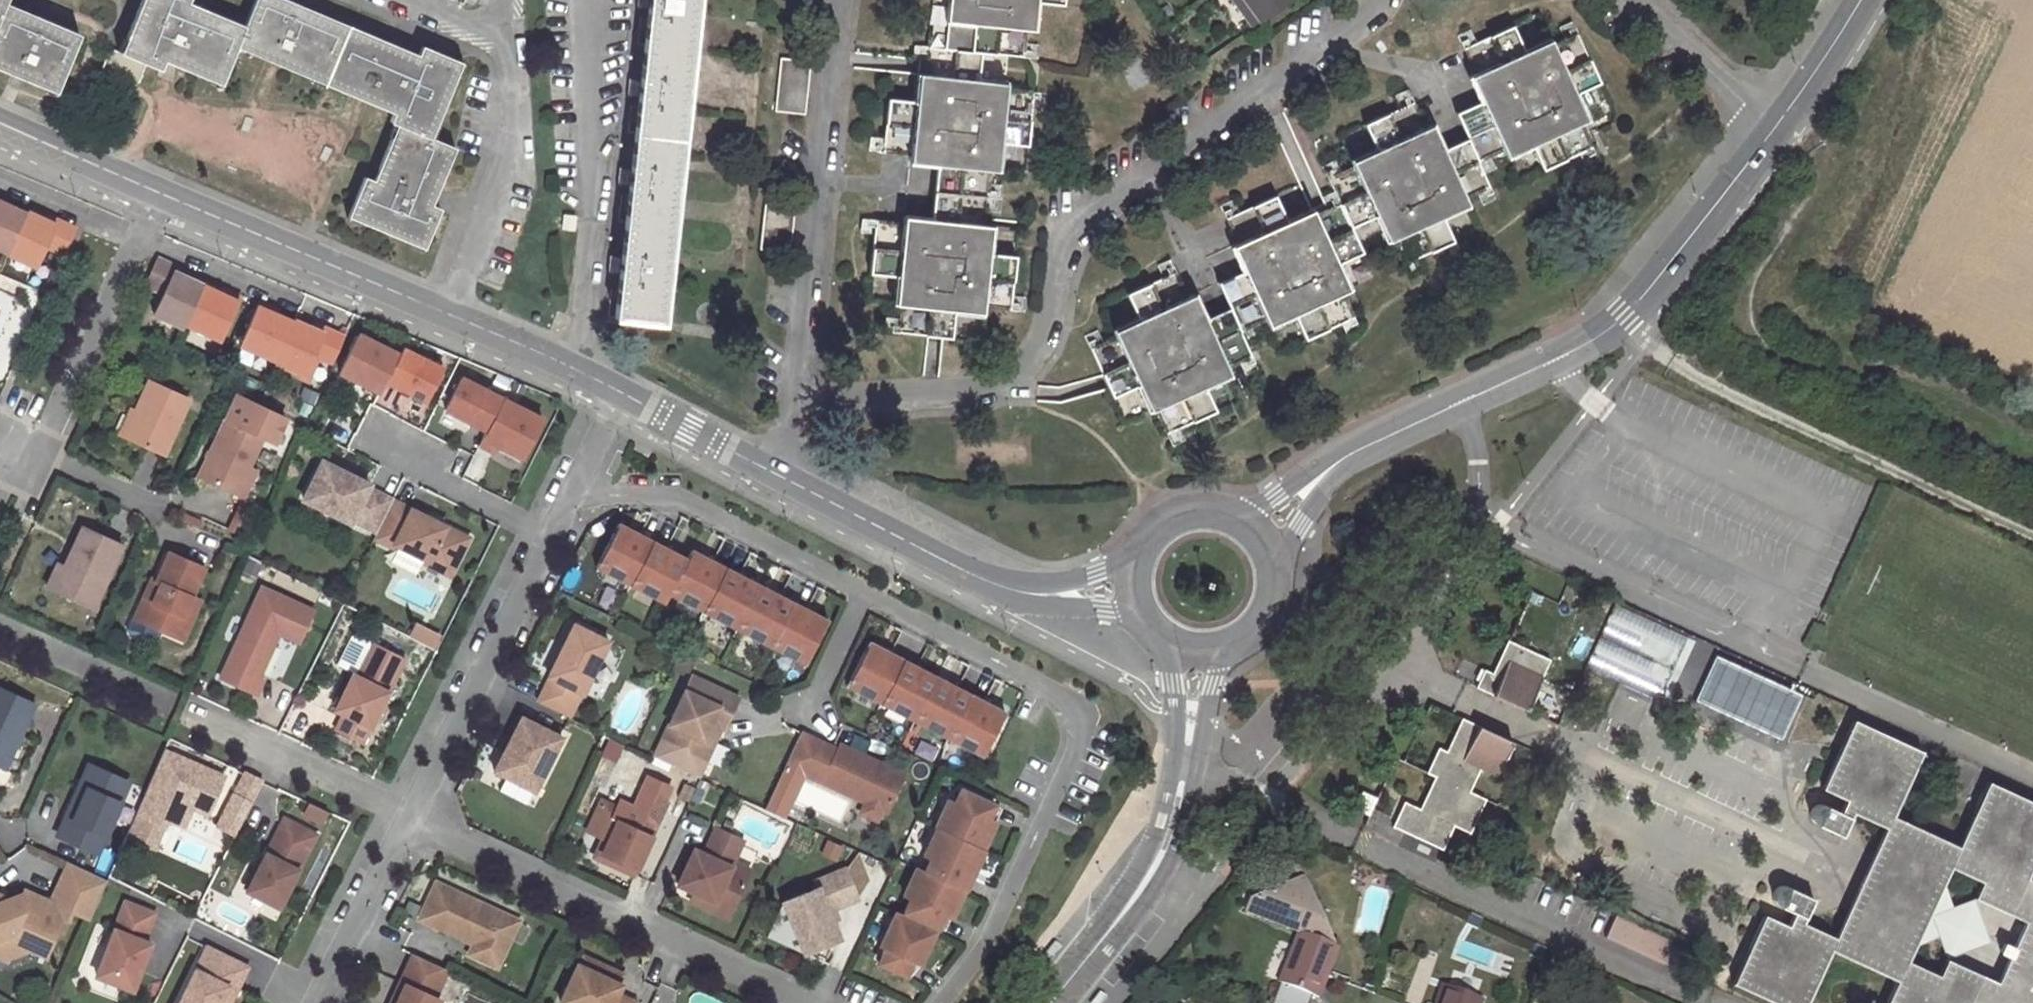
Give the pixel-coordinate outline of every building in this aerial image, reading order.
[(160,69),(163,61),(206,78),(208,72),(223,78),(233,50),(238,40),(244,25),(188,2),(189,0),(141,0),(119,52),(109,48),(101,67),(137,83),(145,63),(160,69)] [(289,0),(254,0),(244,25),(238,40),(252,47),(250,51),(312,78),(314,72),(341,82),(338,89),(392,112),(389,120),(393,122),(402,126),(424,135),(429,122),(450,73),(456,60),(420,45),(417,53),(289,0)] [(640,91),(639,103),(631,179),(629,194),(621,268),(620,282),(616,317),(663,322),(697,0),(650,0),(649,3),(648,15),(640,91)] [(927,47),(979,52),(996,54),(1001,26),(1026,29),(1034,30),(1036,4),(1064,6),(1065,0),(932,0),(927,47)] [(1240,11),(1248,6),(1259,21),(1288,0),(1232,0),(1240,11)] [(638,15),(648,15),(649,3),(640,1),(638,15)] [(42,86),(44,81),(45,81),(58,87),(80,33),(5,2),(0,14),(0,69),(42,86)] [(1259,21),(1248,6),(1240,11),(1251,26),(1259,21)] [(1026,29),(1001,26),(996,54),(1023,57),(1026,29)] [(1541,170),(1585,150),(1573,124),(1579,121),(1566,96),(1600,82),(1577,33),(1526,56),(1512,26),(1464,47),(1476,73),(1469,76),(1480,100),(1454,112),(1466,138),(1477,162),(1527,140),(1541,170)] [(233,50),(248,57),(250,51),(252,47),(238,40),(233,50)] [(927,47),(921,102),(888,99),(882,152),(909,155),(908,161),(936,164),(964,167),(960,194),(986,197),(992,143),(1026,147),(1031,100),(1004,96),(1004,90),(976,86),(979,52),(927,47)] [(1152,82),(1138,52),(1118,61),(1132,91),(1152,82)] [(780,58),(774,111),(804,114),(810,61),(780,58)] [(456,60),(450,73),(460,78),(466,64),(456,60)] [(223,78),(208,72),(206,78),(204,83),(218,88),(223,78)] [(341,82),(314,72),(312,78),(310,82),(336,93),(338,89),(341,82)] [(1469,76),(1443,88),(1454,112),(1480,100),(1469,76)] [(40,91),(54,96),(58,87),(45,81),(44,81),(42,86),(40,91)] [(630,89),(629,103),(639,103),(640,91),(630,89)] [(1378,155),(1328,178),(1339,204),(1350,228),(1381,214),(1393,238),(1398,236),(1410,261),(1453,241),(1438,209),(1488,187),(1477,162),(1466,138),(1442,149),(1429,124),(1423,127),(1412,102),(1363,125),(1378,155)] [(1442,149),(1466,138),(1454,112),(1429,124),(1442,149)] [(393,122),(386,138),(390,139),(395,141),(402,126),(393,122)] [(440,126),(429,122),(424,135),(435,139),(440,126)] [(426,243),(441,208),(431,204),(455,147),(435,139),(424,135),(402,126),(395,141),(390,139),(373,180),(364,176),(349,211),(362,216),(361,221),(410,242),(412,237),(426,243)] [(933,191),(960,194),(964,167),(936,164),(933,191)] [(629,194),(631,179),(621,177),(619,193),(629,194)] [(933,191),(929,219),(957,222),(960,194),(933,191)] [(957,222),(929,219),(902,216),(902,223),(874,220),(869,273),(903,276),(897,333),(950,339),(953,305),(981,308),(982,302),(1010,305),(1014,258),(979,254),(986,197),(960,194),(957,222)] [(764,196),(759,248),(789,251),(795,199),(764,196)] [(1232,246),(1244,271),(1257,297),(1231,308),(1241,330),(1290,309),(1303,339),(1347,320),(1334,295),(1341,292),(1328,266),(1360,252),(1350,228),(1339,204),(1289,226),(1275,196),(1227,218),(1238,243),(1232,246)] [(10,252),(26,213),(4,203),(5,199),(0,197),(0,248),(10,252)] [(55,223),(27,210),(26,213),(10,252),(9,254),(37,267),(47,246),(64,254),(77,227),(57,219),(55,223)] [(345,221),(359,227),(361,221),(362,216),(349,211),(345,221)] [(426,243),(412,237),(410,242),(408,247),(423,253),(426,243)] [(161,292),(150,317),(182,331),(184,327),(202,283),(175,271),(176,265),(157,256),(144,284),(161,292)] [(620,282),(621,268),(611,266),(610,281),(620,282)] [(1215,342),(1205,320),(1193,294),(1187,296),(1176,271),(1128,293),(1142,325),(1090,349),(1111,396),(1142,382),(1154,407),(1160,405),(1171,430),(1215,410),(1201,380),(1253,357),(1241,330),(1215,342)] [(1219,282),(1231,308),(1257,297),(1244,271),(1219,282)] [(224,293),(202,283),(184,327),(221,343),(240,298),(225,291),(224,293)] [(259,302),(239,347),(276,362),(292,323),(270,314),(273,308),(259,302)] [(1241,330),(1231,308),(1205,320),(1215,342),(1241,330)] [(321,333),(293,321),(292,323),(276,362),(275,364),(300,375),(309,355),(332,365),(344,337),(322,328),(321,333)] [(431,411),(468,429),(463,440),(511,462),(534,414),(449,373),(431,411)] [(164,453),(188,398),(148,379),(122,434),(164,453)] [(236,395),(225,419),(198,476),(237,493),(263,437),(274,442),(285,418),(236,395)] [(351,518),(375,530),(391,499),(366,486),(368,483),(321,459),(302,498),(349,521),(351,518)] [(467,537),(391,499),(375,530),(373,536),(392,546),(393,543),(426,559),(424,562),(448,574),(467,537)] [(801,663),(824,619),(688,549),(683,558),(615,523),(592,567),(661,602),(665,594),(801,663)] [(93,607),(123,544),(84,526),(66,564),(54,590),(93,607)] [(161,585),(145,623),(184,639),(193,618),(182,614),(190,596),(202,566),(168,551),(155,582),(161,585)] [(57,561),(46,586),(54,590),(66,564),(57,561)] [(145,623),(161,585),(155,582),(150,580),(134,618),(145,623)] [(299,642),(313,610),(261,586),(220,677),(252,692),(279,633),(299,642)] [(193,618),(200,601),(190,596),(182,614),(193,618)] [(1797,682),(1648,614),(1638,639),(1798,712),(1809,688),(1797,682)] [(534,702),(566,717),(578,693),(579,693),(605,641),(570,624),(544,676),(546,677),(534,702)] [(354,668),(363,644),(345,637),(336,662),(354,668)] [(866,640),(843,685),(979,755),(1002,710),(866,640)] [(1506,640),(1491,672),(1483,669),(1475,687),(1526,711),(1549,660),(1506,640)] [(361,743),(405,657),(373,641),(357,675),(352,672),(334,709),(343,713),(334,730),(361,743)] [(735,697),(688,676),(659,739),(696,756),(703,740),(700,738),(708,722),(718,726),(720,728),(735,697)] [(32,702),(0,688),(0,764),(3,766),(32,702)] [(518,716),(490,771),(531,791),(558,736),(518,716)] [(1433,776),(1418,808),(1402,801),(1390,827),(1442,849),(1452,826),(1469,833),(1484,800),(1469,792),(1479,769),(1495,776),(1510,742),(1460,719),(1445,750),(1437,747),(1425,772),(1433,776)] [(2027,878),(2032,863),(2032,802),(1986,781),(1957,845),(1892,815),(1921,751),(1851,719),(1820,789),(1845,800),(1839,811),(1823,804),(1818,803),(1815,804),(1812,807),(1809,811),(1809,815),(1809,818),(1813,823),(1841,836),(1852,812),(1883,827),(1873,851),(1882,876),(1905,868),(1914,891),(1940,882),(1947,867),(1980,882),(1973,898),(2023,921),(2012,946),(2002,941),(1997,952),(2007,957),(1996,981),(1944,958),(1937,974),(1905,960),(1912,944),(1903,919),(1880,928),(1869,903),(1844,912),(1833,936),(1801,921),(1812,898),(1785,886),(1780,886),(1777,887),(1774,889),(1772,893),(1772,898),(1773,900),(1776,905),(1792,912),(1786,925),(1762,915),(1731,982),(1776,1002),(1805,1002),(1830,950),(1895,979),(1884,1002),(2032,1002),(2032,880),(2027,878)] [(703,759),(718,726),(708,722),(700,738),(703,740),(696,756),(703,759)] [(834,748),(797,731),(782,764),(862,801),(878,808),(883,810),(900,772),(836,743),(834,748)] [(223,776),(163,749),(135,813),(162,825),(171,821),(179,801),(188,798),(209,807),(223,776)] [(97,853),(128,782),(87,764),(77,786),(84,789),(71,819),(64,816),(55,835),(97,853)] [(497,779),(492,788),(521,803),(526,794),(497,779)] [(77,786),(64,816),(71,819),(84,789),(77,786)] [(945,797),(933,824),(934,825),(980,846),(993,819),(986,816),(992,802),(958,787),(952,800),(945,797)] [(234,835),(250,803),(232,794),(216,826),(234,835)] [(206,814),(209,807),(188,798),(179,801),(171,821),(183,826),(191,807),(206,814)] [(646,814),(617,801),(609,818),(614,821),(599,854),(633,869),(648,835),(638,831),(646,814)] [(873,818),(878,808),(862,801),(858,811),(873,818)] [(282,818),(245,890),(277,907),(314,835),(282,818)] [(614,821),(609,818),(591,856),(630,874),(633,869),(599,854),(614,821)] [(980,846),(934,825),(921,853),(928,856),(921,870),(955,886),(962,872),(968,875),(981,847),(980,846)] [(739,840),(713,828),(701,854),(691,849),(675,884),(691,892),(711,900),(709,905),(727,913),(743,878),(725,870),(730,861),(739,840)] [(1275,881),(1282,869),(1289,858),(1290,858),(1277,850),(1262,873),(1275,881)] [(1880,928),(1903,919),(1912,944),(1940,882),(1914,891),(1905,868),(1882,876),(1873,851),(1844,912),(1869,903),(1880,928)] [(730,861),(725,870),(743,878),(747,869),(730,861)] [(25,906),(20,894),(4,899),(2,892),(0,891),(0,940),(1,940),(8,957),(31,950),(45,957),(57,934),(61,935),(72,913),(88,921),(105,881),(66,863),(49,900),(40,895),(33,909),(25,906)] [(921,870),(913,866),(900,894),(907,897),(901,910),(935,926),(941,912),(948,915),(961,888),(955,886),(921,870)] [(830,908),(854,898),(842,868),(811,881),(814,887),(780,901),(801,953),(836,939),(829,921),(824,911),(830,908)] [(961,888),(962,889),(968,875),(962,872),(955,886),(961,888)] [(1278,983),(1280,984),(1273,1002),(1310,1002),(1313,997),(1318,999),(1338,947),(1334,946),(1303,878),(1250,901),(1245,912),(1297,931),(1278,983)] [(515,921),(432,883),(416,919),(470,944),(498,957),(515,921)] [(711,900),(691,892),(687,901),(725,918),(727,913),(709,905),(711,900)] [(153,914),(123,903),(94,977),(131,991),(149,944),(142,941),(153,914)] [(834,919),(830,908),(824,911),(829,921),(834,919)] [(932,930),(892,912),(877,946),(882,948),(876,962),(903,974),(909,961),(916,964),(932,930)] [(1611,914),(1600,937),(1658,963),(1668,940),(1611,914)] [(498,957),(470,944),(466,953),(494,966),(498,957)] [(206,948),(178,1002),(217,1002),(225,987),(235,992),(246,968),(206,948)] [(410,954),(397,982),(402,985),(395,999),(391,997),(388,1002),(435,1002),(436,999),(432,997),(444,970),(410,954)] [(578,955),(574,964),(617,984),(621,975),(578,955)] [(574,964),(557,1001),(560,1002),(631,1002),(632,1001),(613,993),(617,984),(574,964)] [(1482,1000),(1442,986),(1436,1002),(1481,1002),(1482,1000)] [(217,1002),(229,1002),(235,992),(225,987),(217,1002)]
